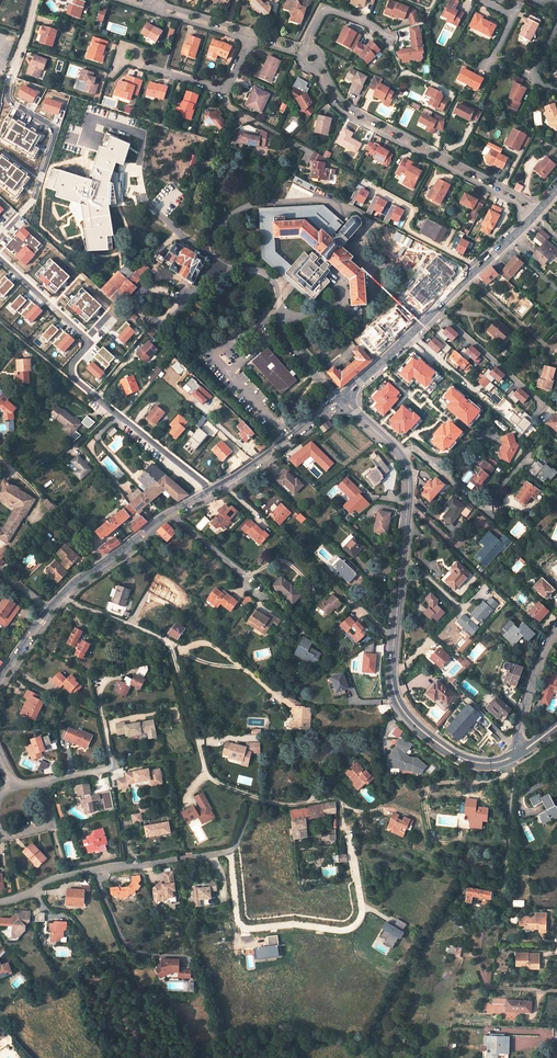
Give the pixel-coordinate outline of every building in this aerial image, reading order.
[(69,6),(68,6),(66,12),(67,12),(81,17),(82,13),(84,6),(85,2),(78,0),(69,0),(68,3),(70,4),(69,6)] [(261,14),(262,13),(264,11),(266,14),(264,15),(266,17),(264,18),(268,22),(271,11),(268,7),(270,5),(270,4),(269,3),(268,3),(266,5),(261,0),(255,0),(252,3),(259,10),(257,12),(261,14)] [(299,1),(298,2),(292,0),(291,4),(287,3),(285,9),(291,10),(294,16),(293,21),(301,24),(303,20),(306,21),(309,9),(313,4),(314,1),(312,0),(298,0),(299,1)] [(449,6),(446,11),(448,12),(446,17),(450,19),(454,21),(456,24),(460,26),(466,14),(460,10),(459,11),(457,10),(461,3),(456,0),(453,0),(449,6)] [(395,15),(407,20),(408,16),(410,17),(413,25),(421,22),(418,11),(392,1),(387,14),(394,17),(395,15)] [(103,23),(106,9),(100,7),(96,21),(103,23)] [(478,13),(473,24),(478,27),(477,29),(492,37),(498,23),(492,20),(491,22),(484,18),(485,16),(478,13)] [(536,32),(542,21),(532,16),(530,19),(529,19),(525,26),(524,25),(521,30),(523,31),(520,36),(532,42),(535,37),(538,39),(537,32),(536,32)] [(163,32),(148,22),(141,32),(156,41),(163,32)] [(53,45),(57,29),(43,25),(42,30),(43,31),(43,34),(40,41),(53,45)] [(424,58),(423,53),(425,53),(424,48),(423,48),(423,43),(422,32),(421,32),(421,27),(412,28),(414,48),(414,51),(409,52),(409,48),(402,49),(402,50),(398,52),(400,59),(403,59),(404,63),(410,62),(410,61),(416,60),(419,61),(422,61),(424,58)] [(361,43),(364,36),(355,32),(355,33),(352,31),(353,30),(348,28),(343,36),(347,38),(344,44),(356,51),(360,43),(361,43)] [(83,48),(81,55),(94,59),(98,47),(99,44),(101,38),(86,34),(85,39),(87,40),(85,44),(84,49),(83,48)] [(200,38),(189,35),(187,44),(188,44),(185,54),(195,56),(200,38)] [(227,58),(235,46),(226,41),(225,43),(214,39),(210,50),(209,54),(217,57),(219,53),(220,53),(227,58)] [(361,43),(360,43),(379,53),(382,50),(374,42),(369,47),(361,43)] [(379,53),(360,43),(356,51),(356,52),(362,56),(369,64),(377,57),(376,56),(379,53)] [(40,68),(42,69),(44,69),(47,59),(35,55),(33,63),(32,65),(30,64),(27,74),(38,77),(40,68)] [(271,58),(267,67),(269,68),(263,80),(272,84),(282,63),(271,58)] [(93,73),(82,69),(79,79),(85,81),(85,82),(87,83),(85,92),(94,95),(97,84),(93,83),(95,78),(92,77),(93,73)] [(369,78),(356,71),(353,69),(349,78),(356,81),(355,83),(357,84),(355,88),(362,92),(365,87),(364,87),(369,78)] [(471,86),(470,87),(479,91),(485,79),(476,75),(476,76),(472,74),(472,73),(465,69),(462,74),(464,76),(461,81),(471,86)] [(391,88),(381,83),(383,79),(376,75),(370,88),(377,92),(375,96),(381,99),(382,97),(385,99),(384,101),(386,104),(390,106),(396,93),(390,90),(391,88)] [(515,80),(523,84),(525,79),(518,75),(515,80)] [(124,84),(120,83),(118,90),(120,91),(118,97),(130,101),(133,95),(138,96),(142,83),(129,79),(127,85),(124,84)] [(156,97),(165,100),(169,87),(160,85),(159,86),(151,83),(147,93),(156,96),(156,97)] [(514,94),(512,98),(513,99),(510,106),(518,110),(521,103),(528,89),(517,83),(514,89),(515,89),(513,93),(514,94)] [(444,97),(443,91),(441,91),(431,86),(427,93),(433,96),(430,102),(435,105),(437,102),(439,103),(437,107),(443,110),(450,99),(444,97)] [(263,114),(271,96),(256,88),(253,95),(251,95),(246,106),(263,114)] [(362,92),(355,88),(352,92),(360,96),(362,92)] [(297,99),(307,106),(305,108),(312,115),(317,110),(312,106),(315,103),(307,95),(306,96),(304,95),(305,94),(297,89),(293,96),(297,99)] [(188,92),(184,102),(182,109),(180,108),(179,108),(176,116),(187,119),(188,116),(192,117),(196,107),(194,106),(196,101),(197,101),(199,95),(188,92)] [(554,103),(545,107),(547,111),(545,112),(548,118),(554,124),(552,127),(556,130),(556,129),(556,110),(554,103)] [(475,112),(459,104),(455,113),(470,121),(472,118),(479,122),(484,113),(477,109),(475,112)] [(221,116),(223,114),(218,109),(215,112),(207,112),(206,120),(211,125),(219,125),(223,130),(227,125),(224,122),(226,120),(221,116)] [(446,119),(438,115),(435,119),(424,114),(420,122),(429,126),(427,130),(434,134),(436,130),(434,129),(435,127),(444,131),(446,119)] [(323,133),(329,135),(333,119),(321,116),(316,131),(317,132),(323,133)] [(339,141),(358,152),(362,144),(351,137),(354,132),(347,128),(339,141)] [(261,135),(261,137),(249,135),(250,133),(245,132),(243,143),(259,146),(259,145),(265,146),(268,132),(262,129),(261,135)] [(519,152),(522,146),(527,137),(527,136),(515,130),(510,139),(509,139),(506,145),(519,152)] [(527,149),(532,139),(527,137),(522,146),(527,149)] [(386,147),(382,145),(382,143),(377,140),(377,142),(372,139),(368,146),(374,149),(373,151),(378,154),(377,155),(390,162),(392,158),(393,158),(396,153),(392,151),(392,150),(386,147)] [(490,155),(486,156),(489,163),(493,161),(497,163),(496,164),(504,169),(509,158),(493,149),(490,155)] [(325,170),(323,170),(324,162),(324,157),(313,151),(309,159),(313,161),(311,168),(313,168),(313,171),(311,171),(310,175),(318,176),(317,178),(324,179),(325,170)] [(390,162),(377,155),(376,158),(390,166),(394,158),(393,158),(392,158),(390,162)] [(421,168),(414,165),(416,162),(416,161),(406,156),(398,170),(403,173),(404,171),(408,174),(402,184),(413,190),(424,170),(421,168)] [(546,178),(556,165),(547,158),(541,165),(539,164),(535,170),(546,178)] [(441,205),(451,186),(440,180),(435,189),(438,190),(433,200),(441,205)] [(518,183),(515,189),(522,193),(525,187),(518,183)] [(348,203),(353,205),(355,200),(363,204),(369,193),(357,187),(348,203)] [(433,188),(428,198),(433,200),(438,190),(435,189),(433,188)] [(478,200),(465,193),(460,204),(473,211),(475,205),(482,209),(486,201),(479,197),(478,200)] [(366,213),(371,215),(374,210),(381,214),(387,203),(375,196),(366,213)] [(383,221),(388,224),(391,219),(398,223),(404,211),(392,205),(383,221)] [(475,223),(482,209),(475,205),(473,211),(468,220),(475,223)] [(496,224),(498,220),(500,216),(499,215),(503,209),(499,207),(495,205),(492,211),(490,211),(483,224),(485,225),(482,230),(489,234),(492,228),(493,229),(496,224)] [(333,236),(342,225),(322,208),(313,218),(324,228),(333,236)] [(318,252),(332,265),(343,274),(350,281),(352,306),(366,305),(364,273),(351,261),(353,258),(342,248),(349,241),(349,240),(361,225),(361,221),(357,218),(354,218),(341,233),(340,233),(333,240),(322,230),(319,234),(308,223),(305,221),(285,222),(285,216),(275,217),(275,222),(274,223),(275,238),(300,236),(318,252)] [(322,230),(324,228),(313,218),(308,223),(319,234),(322,230)] [(429,221),(426,226),(425,225),(420,233),(440,244),(447,231),(429,221)] [(546,240),(550,236),(542,229),(536,236),(534,237),(543,245),(533,257),(543,266),(553,254),(556,258),(555,260),(556,261),(556,249),(546,240)] [(457,230),(448,247),(452,249),(453,249),(464,255),(470,243),(462,239),(465,234),(457,230)] [(414,288),(410,292),(397,305),(400,308),(379,328),(377,326),(369,333),(371,335),(366,340),(365,339),(358,345),(359,346),(353,351),(357,355),(355,358),(356,360),(351,365),(348,368),(342,373),(340,370),(338,372),(334,367),(328,373),(341,388),(371,362),(383,351),(416,320),(415,320),(418,317),(413,313),(455,268),(448,261),(443,266),(431,255),(395,235),(388,233),(386,237),(387,238),(382,247),(386,249),(385,251),(415,267),(416,265),(419,266),(418,269),(425,276),(421,280),(420,278),(412,286),(414,288)] [(481,234),(477,241),(482,244),(486,237),(481,234)] [(194,282),(199,273),(206,260),(207,261),(209,261),(209,260),(209,259),(209,258),(208,258),(208,257),(207,258),(206,259),(177,243),(178,242),(177,241),(176,240),(175,240),(174,241),(174,242),(174,243),(175,243),(176,243),(165,259),(160,256),(157,260),(161,264),(162,263),(178,273),(183,265),(191,270),(186,279),(193,283),(192,284),(192,285),(193,286),(195,286),(196,285),(196,283),(195,283),(194,282)] [(312,302),(328,284),(322,279),(327,274),(325,272),(332,265),(318,252),(313,259),(310,256),(308,258),(307,260),(302,255),(284,276),(312,302)] [(500,274),(506,280),(508,281),(523,264),(515,257),(508,264),(500,274)] [(128,316),(132,311),(122,303),(136,287),(134,285),(149,268),(143,263),(128,280),(120,272),(102,292),(128,316)] [(496,276),(503,283),(506,280),(500,274),(499,273),(497,274),(491,267),(485,272),(480,277),(486,285),(496,276)] [(510,283),(508,286),(516,293),(518,290),(510,283)] [(186,323),(192,328),(201,319),(191,310),(179,324),(182,327),(186,323)] [(510,332),(496,320),(487,330),(501,342),(510,332)] [(452,341),(459,333),(448,325),(445,330),(442,328),(437,334),(446,340),(448,338),(452,341)] [(436,353),(444,345),(435,336),(427,343),(436,353)] [(157,351),(148,344),(137,357),(145,364),(157,351)] [(447,344),(442,350),(446,353),(451,347),(447,344)] [(471,345),(464,353),(475,361),(481,353),(471,345)] [(268,348),(253,362),(282,395),(297,382),(268,348)] [(467,365),(469,363),(456,351),(448,361),(457,368),(459,365),(463,369),(467,365)] [(425,387),(438,374),(420,357),(417,360),(414,357),(399,373),(409,382),(414,377),(425,387)] [(16,376),(17,385),(30,383),(29,371),(32,371),(31,360),(18,361),(18,371),(19,375),(16,376)] [(552,378),(555,367),(544,365),(541,378),(538,378),(536,386),(546,389),(547,385),(551,386),(553,378),(552,378)] [(492,382),(495,378),(499,382),(505,374),(496,366),(491,371),(488,369),(483,375),(492,382)] [(154,374),(150,378),(153,381),(162,371),(158,368),(155,371),(156,372),(154,374)] [(128,377),(125,378),(120,381),(126,395),(139,390),(133,375),(128,377)] [(477,381),(485,388),(490,381),(482,375),(477,381)] [(397,396),(400,392),(387,380),(371,397),(377,403),(373,406),(383,416),(400,398),(397,396)] [(513,390),(508,395),(516,403),(519,400),(523,403),(530,396),(520,387),(515,392),(513,390)] [(56,389),(52,393),(63,402),(67,397),(56,389)] [(4,412),(4,421),(13,420),(13,414),(16,409),(7,402),(11,397),(5,392),(0,398),(0,400),(1,400),(0,401),(0,409),(0,410),(2,408),(4,410),(4,412)] [(421,417),(413,411),(412,412),(403,404),(387,422),(400,432),(402,430),(406,434),(421,417)] [(56,419),(65,426),(63,429),(72,435),(68,441),(72,444),(82,435),(76,431),(81,424),(63,410),(62,411),(56,406),(49,415),(55,420),(56,419)] [(156,406),(147,418),(145,420),(150,423),(151,421),(155,424),(164,412),(156,406)] [(493,411),(487,406),(483,410),(489,416),(493,411)] [(522,434),(533,421),(524,412),(520,417),(515,412),(510,418),(517,425),(515,428),(522,434)] [(547,423),(556,431),(556,412),(547,423)] [(458,418),(448,415),(443,432),(448,433),(453,434),(452,439),(459,440),(461,432),(462,432),(468,413),(458,418)] [(187,422),(179,415),(170,424),(174,428),(170,433),(177,438),(185,429),(183,427),(187,422)] [(89,429),(96,423),(87,416),(82,423),(89,429)] [(325,423),(320,427),(324,433),(329,429),(329,428),(333,425),(329,421),(326,424),(325,423)] [(254,434),(244,424),(243,422),(237,427),(242,432),(240,434),(242,435),(241,437),(245,441),(254,434)] [(230,431),(223,424),(218,430),(225,436),(230,431)] [(117,431),(114,428),(108,434),(111,437),(117,431)] [(459,444),(462,432),(461,432),(459,440),(452,439),(453,434),(448,433),(447,441),(459,444)] [(500,448),(501,452),(502,452),(504,457),(511,460),(518,445),(516,443),(513,434),(502,437),(504,445),(501,445),(500,448)] [(222,441),(212,451),(221,461),(232,452),(222,441)] [(501,452),(499,453),(501,458),(502,458),(510,462),(511,460),(504,457),(502,452),(501,452)] [(78,454),(71,460),(78,468),(74,471),(79,478),(90,469),(78,454)] [(495,467),(486,459),(480,467),(483,470),(477,477),(476,478),(484,484),(490,477),(488,476),(495,467)] [(391,470),(383,460),(378,464),(379,465),(368,474),(370,477),(367,479),(374,487),(381,481),(384,478),(383,476),(391,470)] [(554,468),(552,469),(546,463),(544,465),(539,460),(530,470),(535,475),(538,472),(541,475),(539,477),(544,481),(548,477),(551,480),(556,473),(556,471),(554,468)] [(166,475),(152,463),(146,471),(158,482),(166,475)] [(291,489),(295,492),(303,483),(297,477),(295,478),(287,470),(278,479),(290,490),(291,489)] [(146,471),(139,480),(149,489),(158,482),(146,471)] [(189,495),(166,476),(166,475),(158,482),(149,489),(144,493),(151,501),(163,492),(168,497),(171,495),(178,501),(189,495)] [(477,477),(476,476),(472,480),(481,488),(484,484),(476,478),(477,477)] [(355,509),(359,512),(368,505),(359,496),(362,493),(347,478),(339,486),(352,499),(344,506),(351,513),(355,509)] [(445,486),(437,478),(433,483),(430,481),(424,488),(427,490),(423,494),(423,496),(431,502),(445,486)] [(25,511),(26,512),(34,499),(4,480),(0,486),(0,497),(16,507),(12,513),(15,515),(15,516),(20,519),(25,511)] [(540,491),(526,482),(516,498),(526,504),(531,496),(540,501),(543,497),(539,494),(540,491)] [(139,488),(132,494),(130,495),(129,493),(124,497),(130,504),(144,493),(139,488)] [(137,511),(151,501),(144,493),(130,504),(137,511)] [(451,509),(444,518),(452,525),(461,513),(466,517),(471,511),(452,497),(446,505),(451,509)] [(44,502),(52,511),(56,507),(47,499),(44,502)] [(275,510),(270,515),(281,524),(292,512),(281,501),(277,504),(279,507),(275,510)] [(130,504),(95,531),(102,539),(131,517),(137,511),(130,504)] [(230,509),(226,504),(219,511),(221,513),(212,523),(218,529),(221,526),(225,529),(231,522),(230,520),(238,511),(233,506),(230,509)] [(386,532),(390,512),(377,510),(374,530),(386,532)] [(137,511),(131,517),(136,521),(142,516),(137,511)] [(12,513),(2,529),(0,528),(0,539),(6,542),(20,519),(15,516),(15,515),(12,513)] [(300,513),(296,517),(301,523),(306,518),(300,513)] [(135,530),(147,521),(142,516),(136,521),(131,525),(135,530)] [(261,544),(269,537),(265,532),(263,533),(262,532),(251,520),(242,528),(246,534),(247,533),(251,537),(253,536),(261,544)] [(158,532),(167,541),(175,533),(166,524),(158,532)] [(156,534),(153,536),(162,546),(167,541),(158,532),(156,534)] [(499,541),(488,532),(480,541),(485,545),(476,557),(482,563),(485,559),(489,563),(501,550),(503,552),(511,542),(503,535),(499,541)] [(261,544),(253,536),(251,537),(259,546),(261,544)] [(364,546),(354,536),(343,547),(353,557),(364,546)] [(107,543),(106,542),(98,548),(103,554),(121,542),(116,537),(107,543)] [(71,550),(64,542),(55,551),(62,558),(60,561),(66,566),(75,556),(70,551),(71,550)] [(336,566),(342,560),(339,557),(332,565),(339,572),(340,571),(336,566)] [(343,561),(356,573),(359,569),(346,557),(343,561)] [(54,559),(45,568),(56,579),(65,570),(54,559)] [(339,572),(349,582),(357,574),(356,573),(343,561),(342,560),(336,566),(340,571),(339,572)] [(443,579),(455,590),(470,574),(457,562),(443,579)] [(302,596),(283,578),(274,587),(294,606),(302,596)] [(553,588),(542,578),(533,587),(545,598),(546,599),(547,599),(549,598),(550,596),(550,595),(550,594),(549,593),(553,588)] [(112,597),(110,602),(122,606),(128,589),(116,585),(115,589),(111,588),(108,596),(112,597)] [(225,597),(222,595),(216,590),(210,598),(214,601),(212,604),(218,609),(221,605),(231,613),(239,604),(227,595),(225,597)] [(438,600),(431,593),(426,599),(430,602),(430,608),(424,614),(431,620),(433,618),(437,621),(445,612),(438,606),(438,600)] [(16,612),(12,609),(15,604),(5,597),(0,605),(0,623),(5,627),(16,612)] [(325,602),(321,607),(323,609),(320,612),(328,618),(335,611),(337,613),(343,607),(333,598),(327,604),(325,602)] [(474,616),(470,620),(464,615),(458,622),(473,635),(479,628),(475,624),(478,620),(481,623),(493,610),(493,609),(498,603),(491,598),(486,604),(483,601),(471,614),(474,616)] [(253,602),(249,599),(244,605),(248,608),(253,602)] [(539,602),(529,612),(539,621),(548,611),(539,602)] [(268,620),(257,613),(249,625),(263,634),(265,630),(268,632),(274,624),(279,627),(281,623),(271,616),(268,620)] [(351,632),(353,629),(358,633),(355,636),(361,642),(368,635),(364,631),(368,627),(363,623),(361,625),(359,627),(357,624),(350,618),(349,620),(346,617),(338,625),(341,628),(340,629),(347,635),(348,634),(351,632)] [(534,635),(523,624),(519,628),(521,630),(520,632),(509,622),(502,629),(506,633),(508,635),(505,639),(514,646),(522,637),(527,642),(534,635)] [(184,635),(187,630),(177,624),(170,635),(176,639),(180,632),(184,635)] [(361,642),(355,636),(351,632),(348,634),(359,644),(361,642)] [(88,649),(81,646),(80,647),(76,645),(79,636),(73,633),(67,648),(73,651),(73,652),(77,654),(76,656),(75,660),(82,663),(83,659),(88,649)] [(304,640),(296,656),(308,662),(309,660),(313,662),(315,659),(319,661),(322,655),(313,650),(313,652),(310,650),(313,643),(304,640)] [(366,649),(365,674),(377,674),(378,656),(375,655),(375,644),(366,649)] [(430,658),(440,668),(449,658),(439,648),(430,658)] [(460,657),(457,660),(466,668),(469,664),(464,660),(463,661),(460,657)] [(515,688),(522,668),(508,663),(508,662),(506,663),(504,664),(504,666),(504,668),(504,669),(501,679),(500,681),(501,682),(502,683),(515,688)] [(116,692),(127,696),(132,683),(142,687),(146,678),(144,677),(149,670),(146,668),(139,666),(133,679),(126,676),(125,680),(128,681),(126,684),(124,682),(120,681),(116,692)] [(65,690),(70,694),(72,690),(76,693),(80,688),(73,682),(74,680),(70,676),(65,682),(57,675),(51,682),(59,689),(62,685),(66,689),(65,690)] [(549,706),(553,697),(550,696),(552,691),(554,689),(556,690),(556,676),(553,675),(552,680),(548,679),(540,703),(549,706)] [(346,686),(347,686),(343,676),(331,681),(337,696),(348,691),(346,686)] [(437,681),(426,694),(434,700),(437,697),(447,705),(454,696),(437,681)] [(26,718),(31,721),(34,717),(36,718),(44,704),(43,704),(39,702),(38,701),(40,698),(27,691),(23,700),(29,703),(27,707),(24,706),(21,713),(27,716),(26,718)] [(504,716),(511,709),(496,696),(486,708),(497,717),(501,713),(504,716)] [(299,705),(288,697),(283,704),(290,709),(292,709),(294,709),(293,720),(295,720),(295,723),(294,730),(308,731),(310,711),(303,710),(301,709),(298,709),(299,705)] [(456,717),(469,727),(471,725),(474,727),(478,723),(475,721),(480,714),(475,710),(477,708),(475,705),(473,708),(467,704),(456,717)] [(436,724),(439,727),(451,712),(448,709),(436,724)] [(469,727),(456,717),(446,729),(459,740),(460,737),(464,740),(467,736),(464,733),(469,727)] [(124,723),(116,725),(118,735),(126,734),(126,737),(148,733),(149,739),(156,738),(153,723),(147,725),(146,722),(125,726),(124,723)] [(85,749),(91,737),(77,731),(76,733),(68,729),(63,740),(73,744),(74,742),(79,744),(78,746),(85,749)] [(38,738),(29,741),(31,745),(25,747),(29,761),(40,757),(39,753),(43,752),(42,748),(49,745),(46,737),(39,739),(38,738)] [(399,770),(399,773),(412,774),(412,772),(417,773),(417,768),(412,764),(410,764),(410,765),(408,765),(408,762),(409,761),(403,757),(411,747),(407,743),(402,743),(399,743),(399,749),(397,751),(395,750),(393,753),(394,754),(392,756),(389,759),(389,764),(390,764),(389,769),(399,770)] [(235,747),(227,745),(224,756),(230,757),(229,760),(243,763),(244,761),(250,762),(251,755),(261,755),(261,745),(247,745),(246,749),(239,748),(238,749),(235,748),(235,747)] [(39,769),(46,771),(48,762),(41,761),(39,769)] [(412,772),(412,774),(412,776),(418,777),(423,770),(414,762),(408,762),(408,765),(410,765),(410,764),(412,764),(417,768),(417,773),(412,772)] [(372,780),(364,772),(361,775),(359,772),(361,770),(355,764),(349,769),(352,772),(348,775),(351,779),(350,781),(353,784),(356,788),(357,787),(359,789),(364,786),(365,787),(372,780)] [(351,779),(348,775),(352,772),(349,769),(344,774),(350,781),(351,779)] [(119,790),(128,789),(128,785),(150,781),(151,787),(162,785),(160,770),(149,772),(148,770),(126,774),(126,779),(117,781),(119,790)] [(359,789),(357,787),(356,788),(353,784),(351,786),(356,792),(359,789)] [(76,787),(78,797),(80,797),(82,809),(84,808),(85,814),(92,813),(91,802),(99,801),(99,804),(104,803),(102,795),(90,797),(87,785),(76,787)] [(209,803),(203,792),(195,797),(201,808),(199,809),(200,810),(197,812),(195,807),(183,814),(188,823),(199,817),(203,824),(215,818),(214,815),(212,811),(212,812),(210,809),(207,811),(204,806),(209,803)] [(542,801),(540,796),(530,800),(534,808),(544,804),(548,812),(539,816),(543,824),(550,820),(551,823),(556,820),(556,818),(556,816),(556,810),(555,811),(554,809),(556,808),(551,797),(542,801)] [(458,801),(458,812),(457,827),(469,827),(469,824),(475,825),(475,823),(481,823),(481,818),(486,818),(487,805),(478,804),(478,808),(473,808),(473,797),(465,797),(465,801),(458,801)] [(291,812),(294,830),(290,831),(291,836),(294,836),(295,841),(308,838),(306,820),(317,817),(319,818),(320,818),(321,818),(322,817),(322,816),(337,813),(337,802),(291,812)] [(399,815),(394,813),(388,826),(393,828),(392,830),(392,831),(403,836),(408,825),(411,826),(413,821),(404,818),(402,822),(397,820),(399,815)] [(141,823),(140,815),(131,816),(133,825),(141,823)] [(170,834),(168,824),(144,828),(146,839),(170,834)] [(86,855),(93,853),(97,852),(97,854),(104,852),(104,850),(107,850),(102,830),(92,833),(93,836),(85,838),(85,841),(87,846),(84,846),(86,855)] [(328,831),(328,835),(324,835),(324,834),(323,833),(322,833),(321,833),(320,834),(319,835),(319,836),(319,837),(320,837),(321,838),(322,842),(336,842),(336,831),(328,831)] [(33,864),(36,861),(40,865),(45,859),(32,844),(23,852),(33,864)] [(175,894),(172,877),(163,878),(165,886),(166,889),(163,890),(161,887),(154,893),(155,903),(157,906),(162,902),(163,904),(164,905),(168,901),(172,895),(175,894)] [(119,888),(112,889),(113,895),(115,897),(118,896),(122,899),(128,898),(130,895),(136,894),(135,891),(138,891),(140,888),(138,885),(141,882),(140,878),(133,880),(135,884),(129,888),(120,889),(119,888)] [(83,888),(68,888),(67,903),(76,904),(76,900),(85,900),(85,889),(91,889),(91,884),(83,884),(83,888)] [(191,891),(193,905),(198,905),(198,902),(209,901),(209,894),(213,893),(215,893),(214,885),(209,885),(207,888),(207,890),(200,891),(200,892),(197,893),(197,890),(191,891)] [(490,897),(491,892),(463,887),(462,892),(467,893),(466,902),(470,903),(471,896),(485,898),(485,896),(490,897)] [(176,904),(175,894),(172,895),(168,901),(164,905),(165,906),(170,903),(171,905),(176,904)] [(17,910),(17,918),(18,919),(16,920),(12,916),(8,919),(0,918),(0,925),(10,926),(11,924),(14,928),(10,931),(15,937),(16,937),(23,931),(24,928),(23,926),(29,921),(29,910),(17,910)] [(44,921),(44,912),(41,912),(36,916),(36,921),(44,921)] [(536,917),(531,917),(521,917),(521,918),(518,918),(518,921),(521,921),(520,925),(525,925),(525,929),(531,929),(533,931),(535,929),(540,929),(540,932),(546,932),(546,929),(546,925),(547,925),(547,921),(546,921),(546,917),(547,917),(547,914),(536,913),(536,915),(536,917)] [(472,927),(473,917),(462,915),(460,925),(472,927)] [(398,919),(395,925),(403,929),(406,924),(398,919)] [(67,929),(67,920),(55,920),(55,922),(50,922),(50,928),(51,928),(51,940),(58,940),(58,936),(64,937),(65,929),(67,929)] [(383,944),(393,948),(397,938),(401,939),(405,930),(386,923),(380,936),(385,938),(383,944)] [(255,959),(279,956),(277,935),(267,936),(268,945),(254,947),(255,959)] [(460,957),(462,948),(450,945),(448,954),(460,957)] [(528,970),(539,970),(539,959),(528,959),(528,954),(517,954),(517,966),(528,966),(528,970)] [(11,972),(8,963),(2,965),(0,961),(0,977),(11,972)] [(178,973),(178,963),(160,962),(160,970),(155,974),(159,982),(171,975),(178,975),(178,973)] [(526,1009),(532,1010),(532,1002),(506,1000),(507,996),(492,996),(492,1004),(506,1005),(505,1012),(525,1013),(526,1009)] [(485,1051),(485,1052),(487,1052),(487,1056),(488,1057),(489,1057),(493,1057),(494,1057),(495,1057),(495,1056),(496,1051),(508,1052),(508,1036),(503,1036),(503,1033),(489,1033),(489,1036),(484,1036),(484,1044),(487,1044),(487,1050),(485,1050),(485,1051)]
